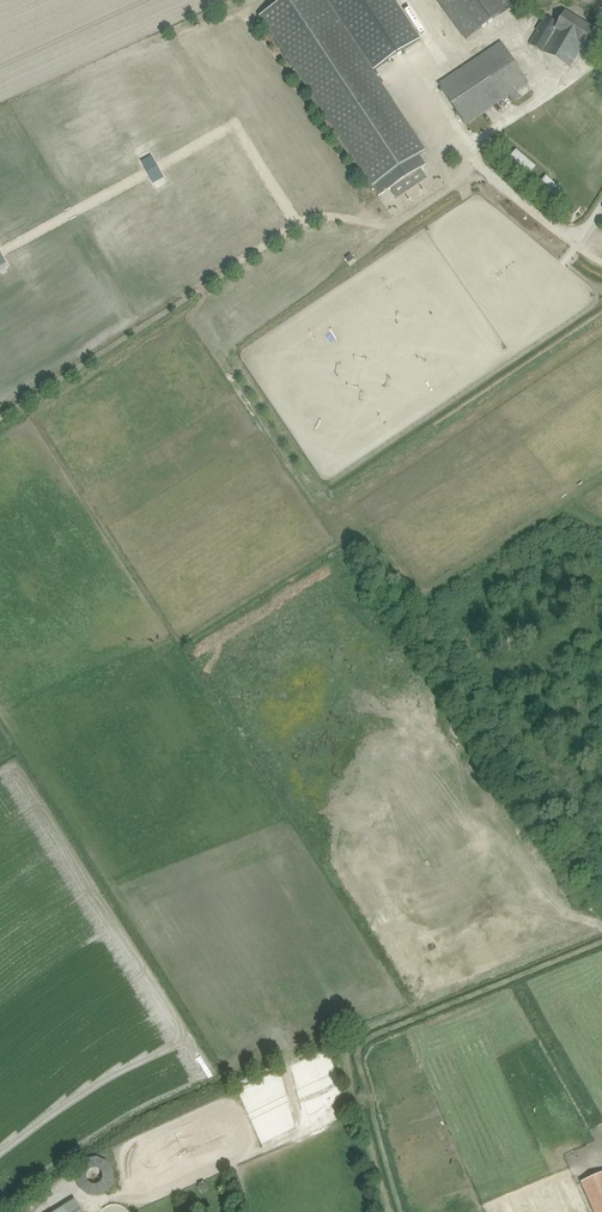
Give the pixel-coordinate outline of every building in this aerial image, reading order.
[(421,40),(395,0),(286,0),(260,17),(286,57),(332,127),(372,188),(379,197),(385,193),(427,166),(420,155),(426,151),(373,71),(421,40)] [(570,68),(583,45),(584,46),(593,29),(565,12),(558,24),(546,16),(530,45),(570,68)] [(466,125),(508,97),(512,103),(521,97),(517,91),(528,83),(502,43),(439,85),(466,125)] [(528,173),(535,166),(515,148),(508,156),(528,173)] [(113,1185),(102,1157),(70,1169),(81,1197),(113,1185)] [(581,1182),(594,1211),(601,1211),(601,1173),(581,1182)] [(76,1200),(56,1211),(84,1211),(76,1200)]
